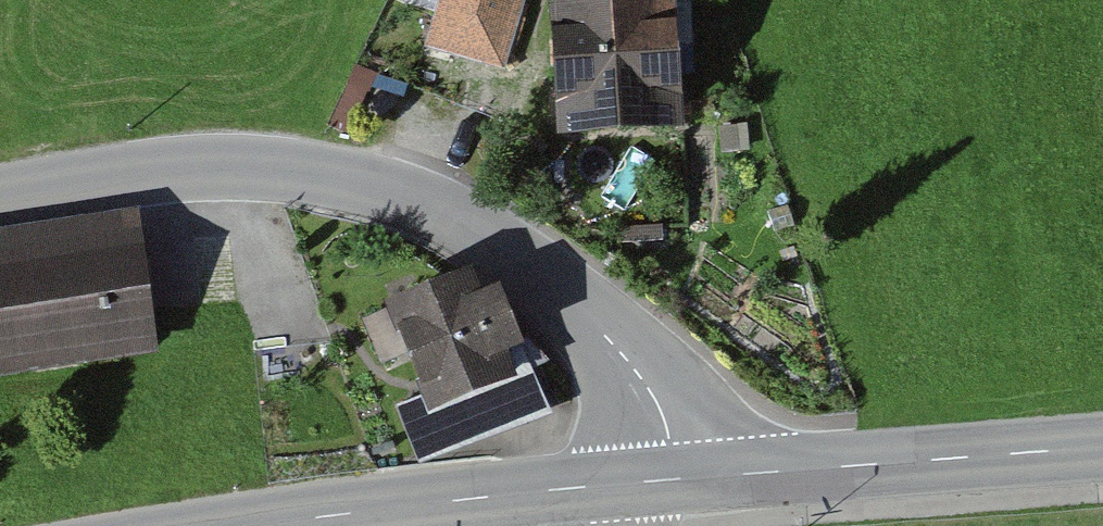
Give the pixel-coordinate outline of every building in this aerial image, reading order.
[(425,49),(506,72),(527,0),(439,0),(425,49)] [(558,142),(683,134),(674,0),(548,0),(558,142)] [(141,240),(137,214),(0,234),(0,259),(141,240)] [(157,358),(141,240),(0,259),(0,380),(157,358)] [(473,275),(386,309),(421,399),(428,417),(518,382),(509,358),(523,353),(500,295),(484,302),(473,275)] [(428,417),(421,399),(396,409),(418,466),(548,416),(523,353),(509,358),(518,382),(428,417)]
